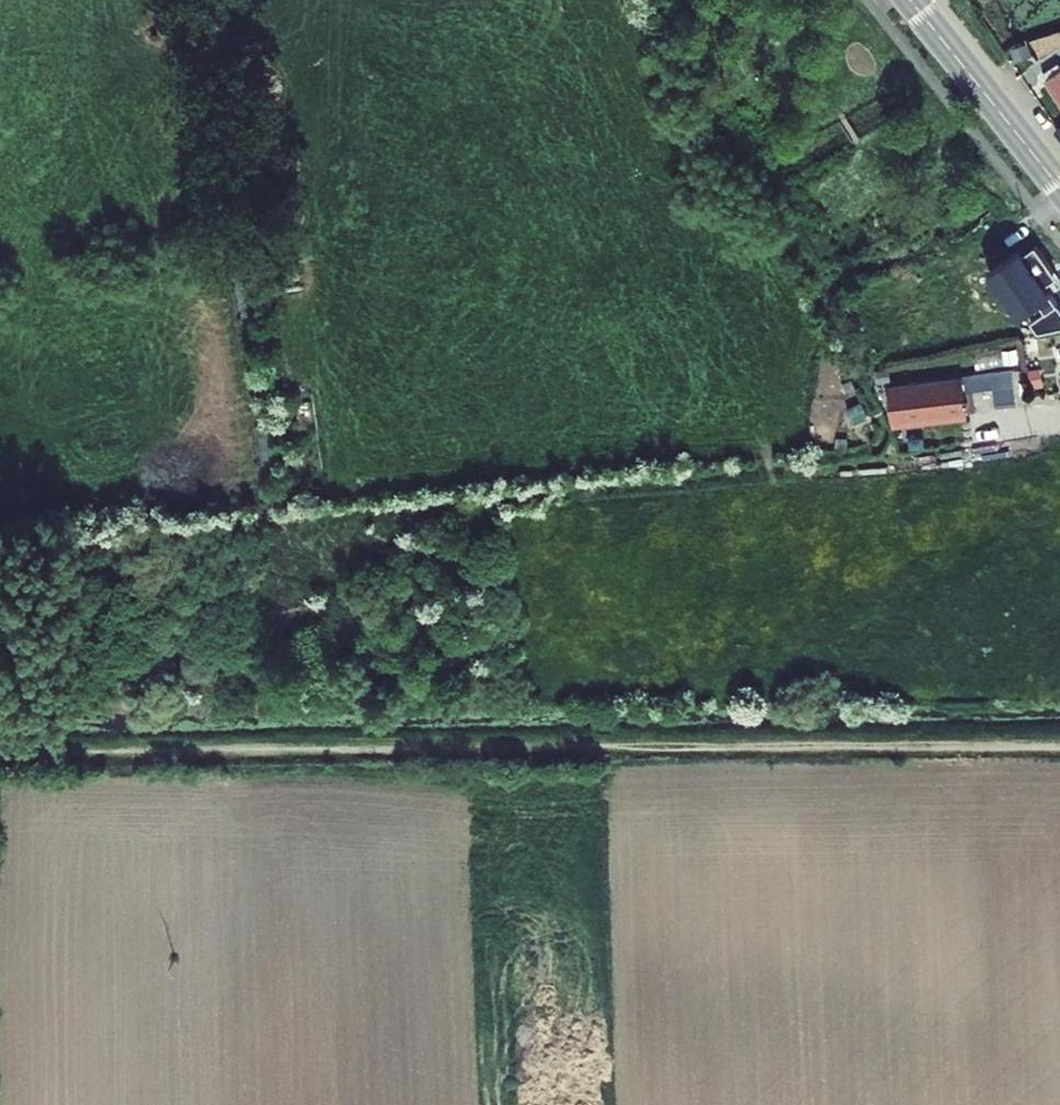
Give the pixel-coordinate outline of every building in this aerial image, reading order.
[(1040,85),(1059,110),(1059,69),(1040,85)] [(1044,279),(1014,240),(969,277),(1002,318),(1017,307),(1016,300),(1044,279)] [(1035,322),(1059,356),(1059,304),(1035,322)] [(1017,367),(997,368),(998,397),(1019,397),(1017,367)] [(970,369),(893,373),(894,388),(971,398),(970,369)]
